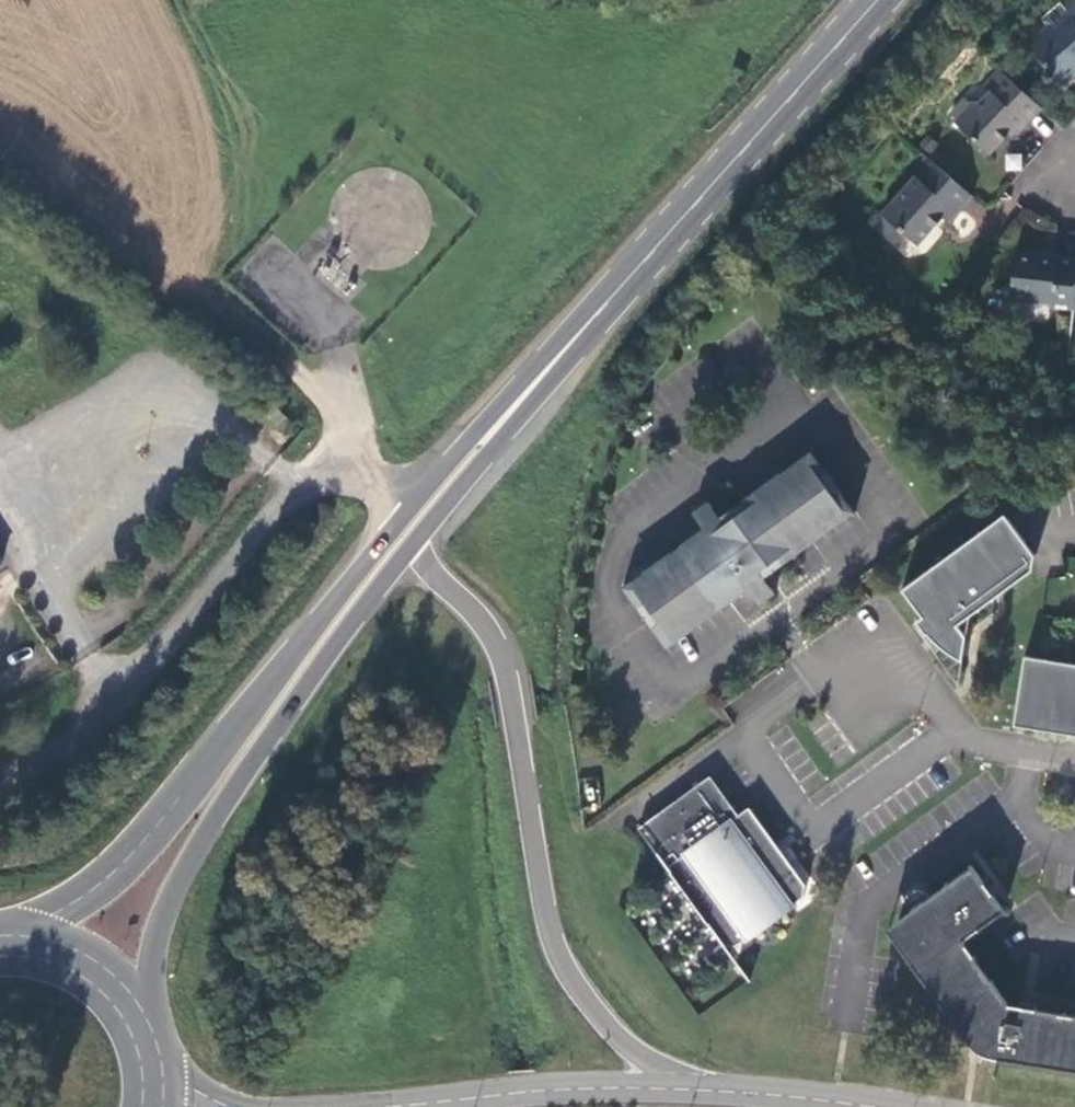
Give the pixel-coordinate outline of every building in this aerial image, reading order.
[(1063,8),(1073,20),(1059,32),(1051,32),(1030,50),(1061,87),(1074,75),(1074,0),(1072,0),(1063,8)] [(1044,23),(1051,32),(1059,32),(1073,20),(1063,8),(1044,23)] [(1042,113),(1002,74),(986,91),(990,96),(983,106),(974,106),(957,127),(991,159),(1014,135),(1019,140),(1042,113)] [(975,202),(929,162),(915,179),(917,181),(922,185),(912,196),(903,197),(884,220),(919,251),(944,223),(950,229),(975,202)] [(922,185),(917,181),(903,197),(912,196),(922,185)] [(1074,315),(1074,265),(1058,263),(1052,262),(1017,258),(1013,301),(1052,307),(1052,312),(1074,315)] [(638,593),(672,640),(724,602),(768,570),(845,514),(811,469),(638,593)] [(960,629),(996,603),(1001,599),(1035,574),(1034,573),(1036,560),(1037,559),(1007,518),(947,563),(905,593),(925,621),(919,625),(929,639),(930,638),(931,640),(933,642),(935,643),(936,645),(938,647),(940,648),(941,650),(943,652),(946,653),(948,655),(951,657),(953,659),(956,660),(959,662),(962,663),(965,664),(968,640),(960,629)] [(1055,665),(1028,660),(1017,730),(1074,739),(1074,668),(1055,665)] [(808,891),(810,890),(785,857),(752,812),(742,820),(713,781),(642,833),(666,866),(677,859),(681,864),(670,872),(727,950),(728,952),(729,950),(737,951),(738,952),(763,934),(761,931),(781,917),(783,919),(808,901),(807,900),(808,891)] [(970,942),(1008,915),(975,870),(927,906),(926,904),(924,905),(925,906),(901,924),(889,932),(898,945),(967,1041),(966,1042),(968,1044),(969,1046),(971,1048),(973,1050),(975,1052),(977,1054),(979,1056),(981,1057),(984,1059),(986,1060),(989,1061),(992,1062),(994,1063),(997,1064),(1000,1064),(1002,1064),(1003,1063),(1074,1074),(1074,1018),(1011,1008),(1012,1007),(1011,1007),(1007,1001),(977,960),(966,945),(970,942)]
